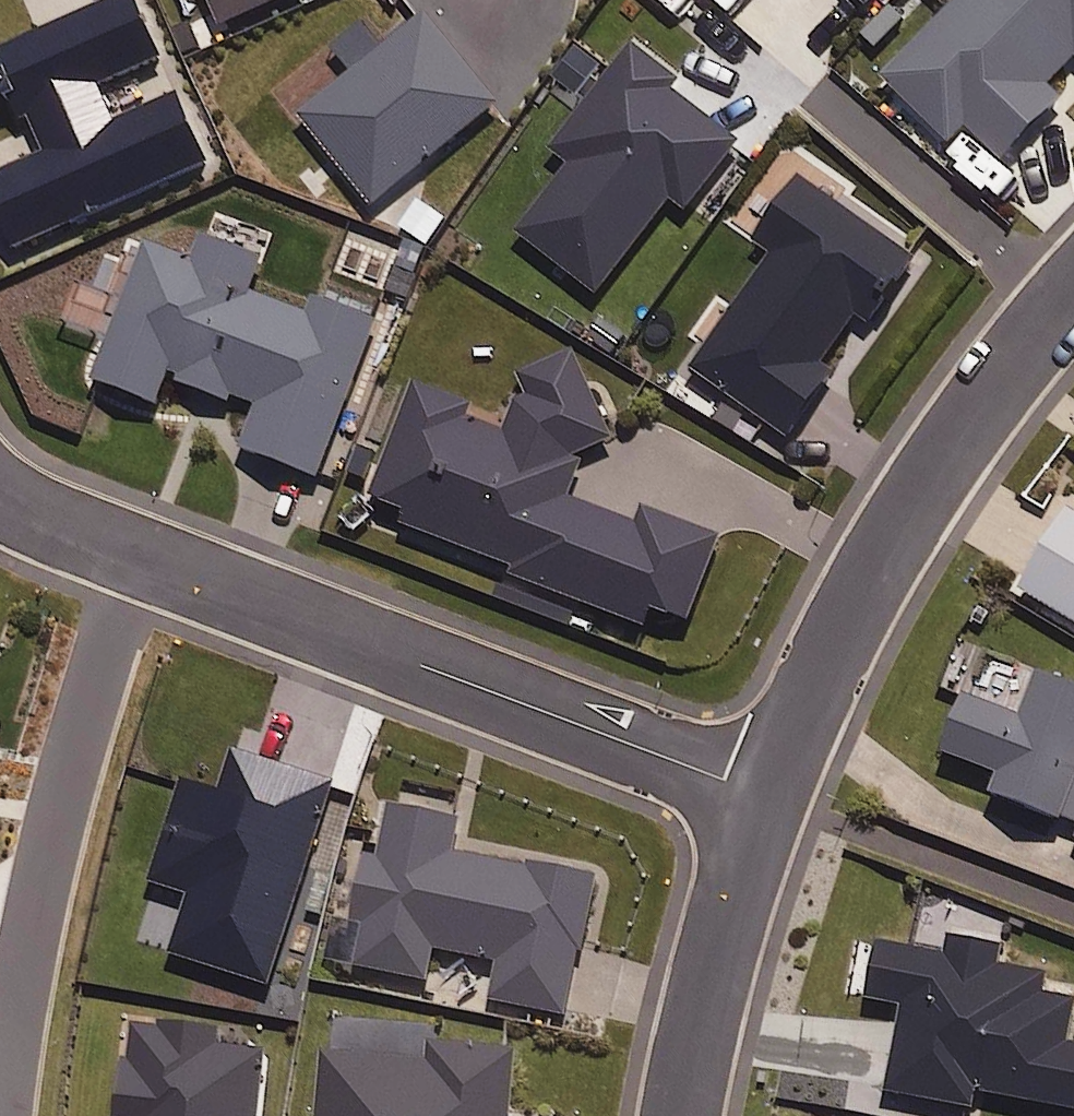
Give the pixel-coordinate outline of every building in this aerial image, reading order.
[(9,236),(201,158),(174,90),(111,116),(94,73),(149,51),(128,0),(99,0),(0,40),(0,88),(13,121),(27,115),(41,149),(0,166),(0,214),(9,236)] [(221,28),(287,0),(209,0),(221,28)] [(880,75),(951,147),(969,128),(1003,163),(1062,104),(1047,89),(1073,63),(1073,0),(951,0),(880,75)] [(348,66),(294,109),(367,201),(496,97),(426,10),(385,43),(364,17),(330,43),(348,66)] [(515,223),(592,281),(665,183),(684,198),(728,139),(667,93),(681,74),(626,33),(545,140),(565,155),(515,223)] [(927,271),(803,182),(758,245),(776,259),(696,370),(800,445),(841,389),(818,372),(859,317),(881,333),(927,271)] [(274,237),(215,214),(195,265),(147,247),(95,383),(159,408),(170,380),(259,414),(244,452),(319,480),(378,326),(315,302),(309,317),(252,295),(274,237)] [(616,439),(572,355),(526,379),(534,394),(502,437),(465,422),(471,408),(418,387),(369,513),(518,570),(515,578),(645,629),(652,612),(690,626),(722,543),(666,521),(630,528),(568,504),(588,454),(616,439)] [(1021,591),(1073,623),(1073,501),(1021,591)] [(1041,678),(1025,722),(970,702),(949,758),(1003,778),(996,797),(1073,827),(1073,690),(1041,678)] [(334,786),(235,755),(222,797),(184,786),(154,886),(192,898),(174,958),(272,988),(334,786)] [(462,824),(392,810),(383,860),(370,858),(355,931),(365,932),(358,970),(430,984),(436,950),(501,963),(493,1003),(572,1019),(598,883),(456,855),(462,824)] [(953,938),(950,955),(881,942),(870,1001),(906,1008),(890,1094),(974,1109),(977,1094),(1073,1112),(1073,1048),(1067,1047),(1073,1010),(1073,1001),(1041,995),(1045,976),(999,967),(1002,948),(953,938)] [(133,1024),(123,1115),(130,1115),(259,1115),(266,1052),(218,1047),(220,1033),(133,1024)] [(437,1047),(435,1062),(327,1054),(322,1115),(512,1115),(517,1053),(437,1047)]
